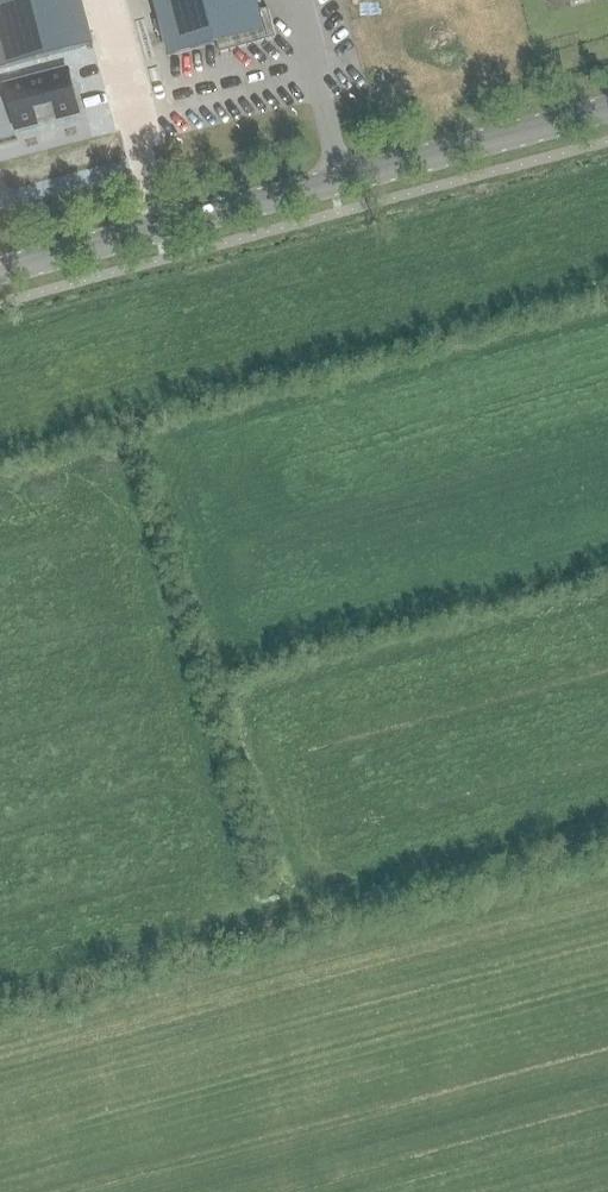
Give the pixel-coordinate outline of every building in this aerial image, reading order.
[(2,69),(95,45),(83,0),(0,0),(0,60),(2,69)] [(170,55),(217,42),(219,53),(276,38),(268,8),(258,11),(255,0),(155,0),(170,55)] [(69,70),(5,86),(16,130),(80,113),(69,70)]
